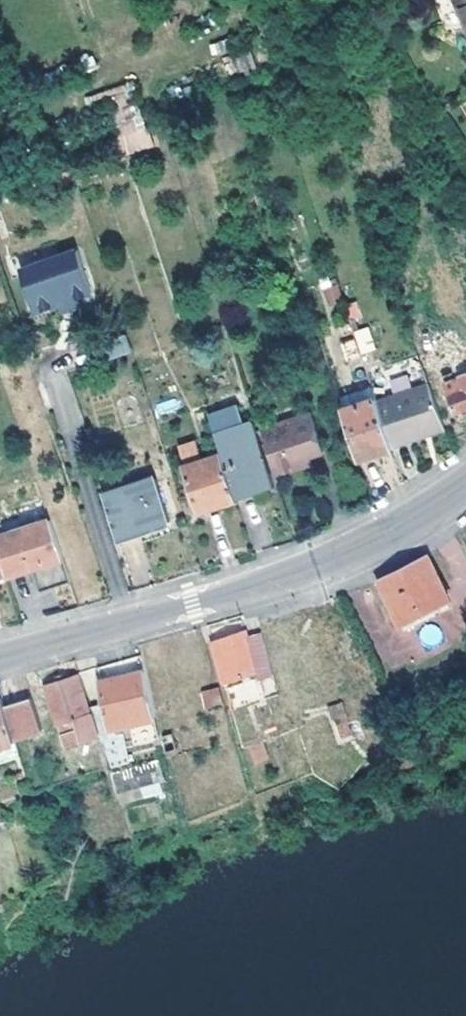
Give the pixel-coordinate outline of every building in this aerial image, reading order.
[(465,22),(465,0),(455,0),(465,22)] [(153,143),(147,128),(122,137),(124,153),(153,143)] [(80,252),(22,271),(35,311),(59,304),(79,297),(93,292),(80,252)] [(82,305),(79,297),(59,304),(62,311),(82,305)] [(353,331),(360,353),(375,349),(368,326),(353,331)] [(109,358),(130,352),(125,335),(104,341),(109,358)] [(452,380),(465,374),(465,358),(446,365),(452,380)] [(448,381),(458,413),(465,411),(465,374),(452,380),(448,381)] [(395,449),(447,430),(432,387),(381,405),(395,449)] [(379,400),(375,388),(342,399),(345,410),(379,400)] [(381,405),(379,400),(345,410),(362,460),(395,449),(381,405)] [(264,431),(279,476),(302,468),(300,462),(327,453),(315,416),(264,431)] [(256,425),(219,437),(224,455),(238,497),(276,485),(256,425)] [(186,455),(196,451),(193,442),(183,446),(186,455)] [(238,497),(224,455),(204,463),(199,451),(196,451),(186,455),(204,512),(240,501),(238,497)] [(160,480),(108,496),(121,540),(174,523),(160,480)] [(67,559),(54,520),(21,532),(33,569),(67,559)] [(11,577),(33,569),(21,532),(0,538),(0,541),(9,570),(11,577)] [(9,570),(0,541),(0,572),(9,570)] [(401,574),(384,583),(404,624),(451,602),(429,559),(401,574)] [(0,572),(0,583),(11,579),(11,577),(9,570),(0,572)] [(251,641),(249,634),(215,642),(226,684),(260,675),(251,641)] [(251,641),(260,675),(262,680),(273,677),(262,637),(251,641)] [(159,714),(148,672),(106,683),(117,729),(138,723),(137,719),(159,714)] [(81,675),(48,685),(69,748),(102,737),(81,675)] [(217,686),(199,691),(203,708),(222,703),(217,686)] [(35,696),(8,705),(18,737),(45,729),(35,696)] [(20,742),(18,737),(8,705),(6,698),(0,700),(0,748),(20,742)] [(342,705),(331,709),(338,732),(350,729),(342,705)] [(180,750),(176,734),(167,737),(171,753),(180,750)] [(25,756),(20,742),(0,748),(0,764),(25,756)] [(108,746),(113,761),(113,764),(130,759),(124,742),(108,746)] [(110,771),(116,790),(167,781),(162,763),(110,771)]
